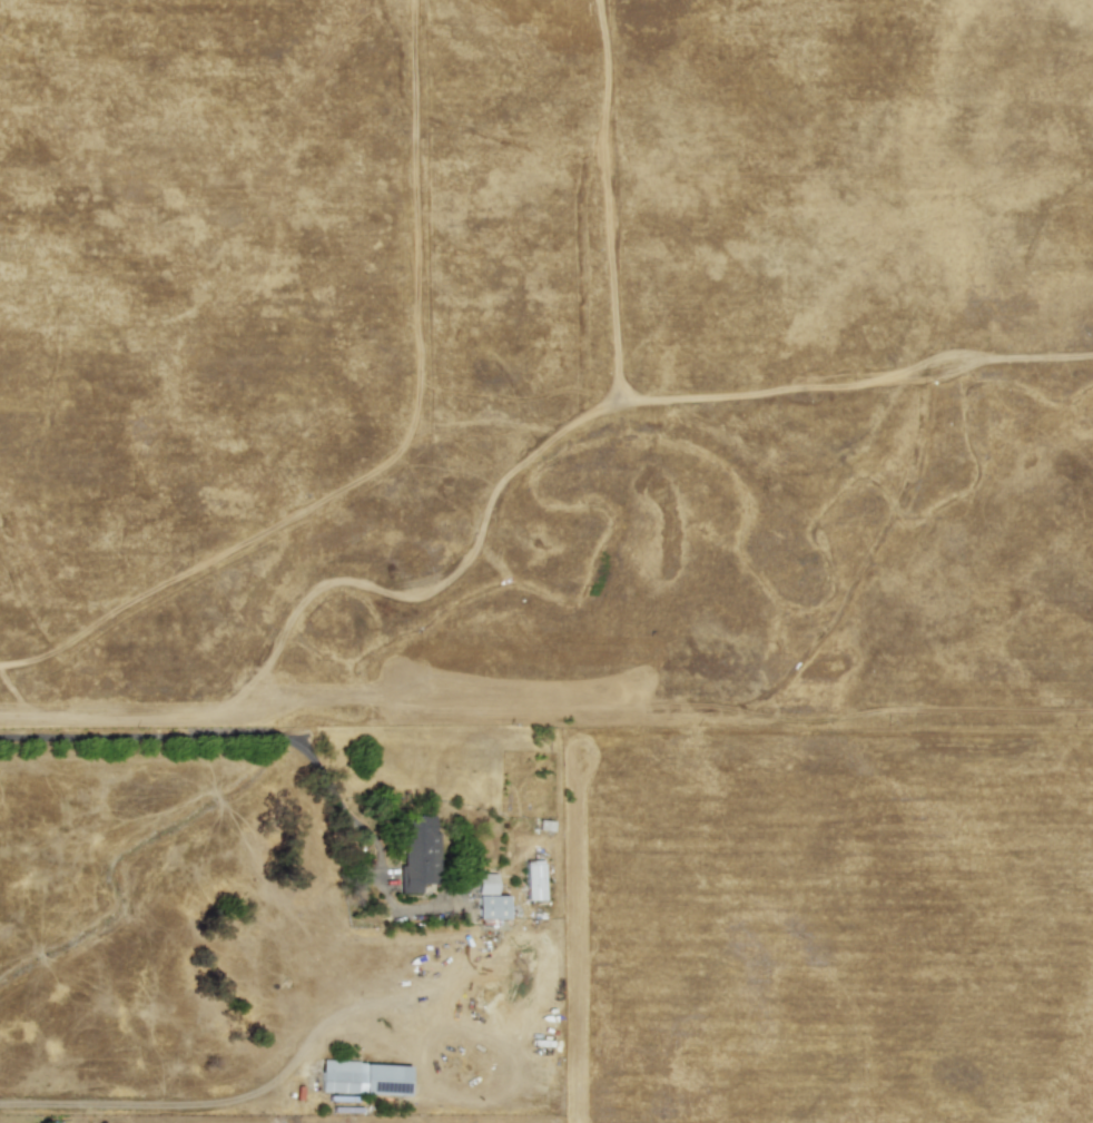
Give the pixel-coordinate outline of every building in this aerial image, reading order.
[(402,866),(398,866),(398,893),(420,893),(420,884),(436,883),(434,815),(401,816),(402,866)] [(476,918),(506,919),(506,895),(494,895),(494,874),(476,874),(476,918)] [(319,1092),(406,1095),(407,1064),(321,1062),(319,1092)]
